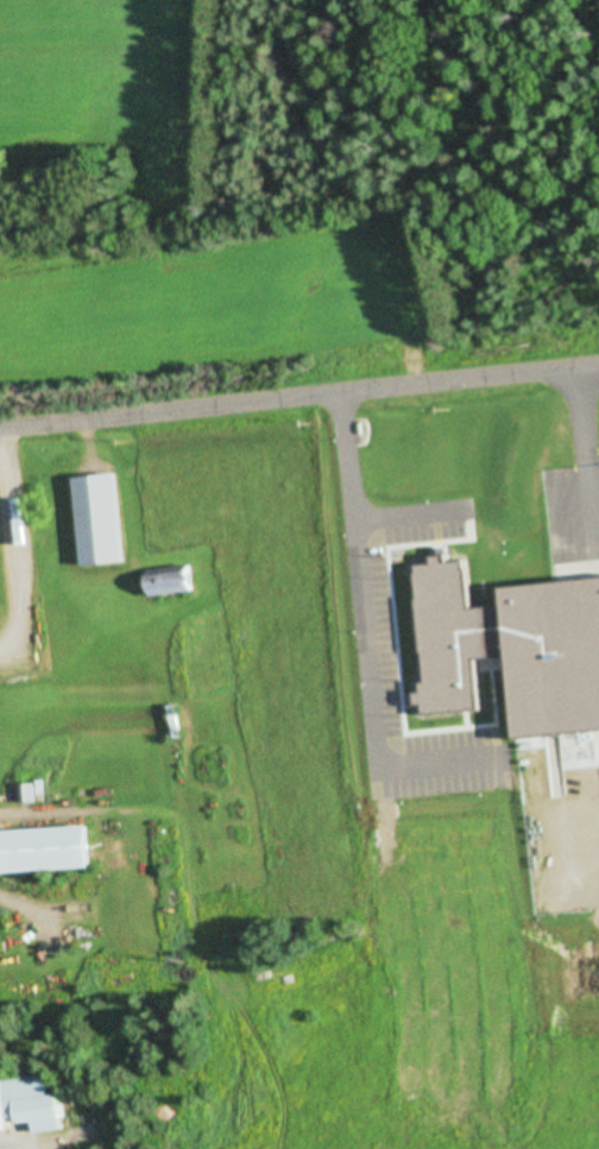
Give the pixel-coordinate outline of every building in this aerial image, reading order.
[(130,524),(128,501),(112,502),(113,525),(130,524)] [(154,611),(202,606),(198,571),(150,576),(154,611)] [(96,869),(94,826),(0,831),(0,874),(96,869)] [(11,1126),(34,1124),(35,1134),(63,1131),(60,1096),(47,1098),(46,1078),(0,1082),(0,1132),(11,1131),(11,1126)]
